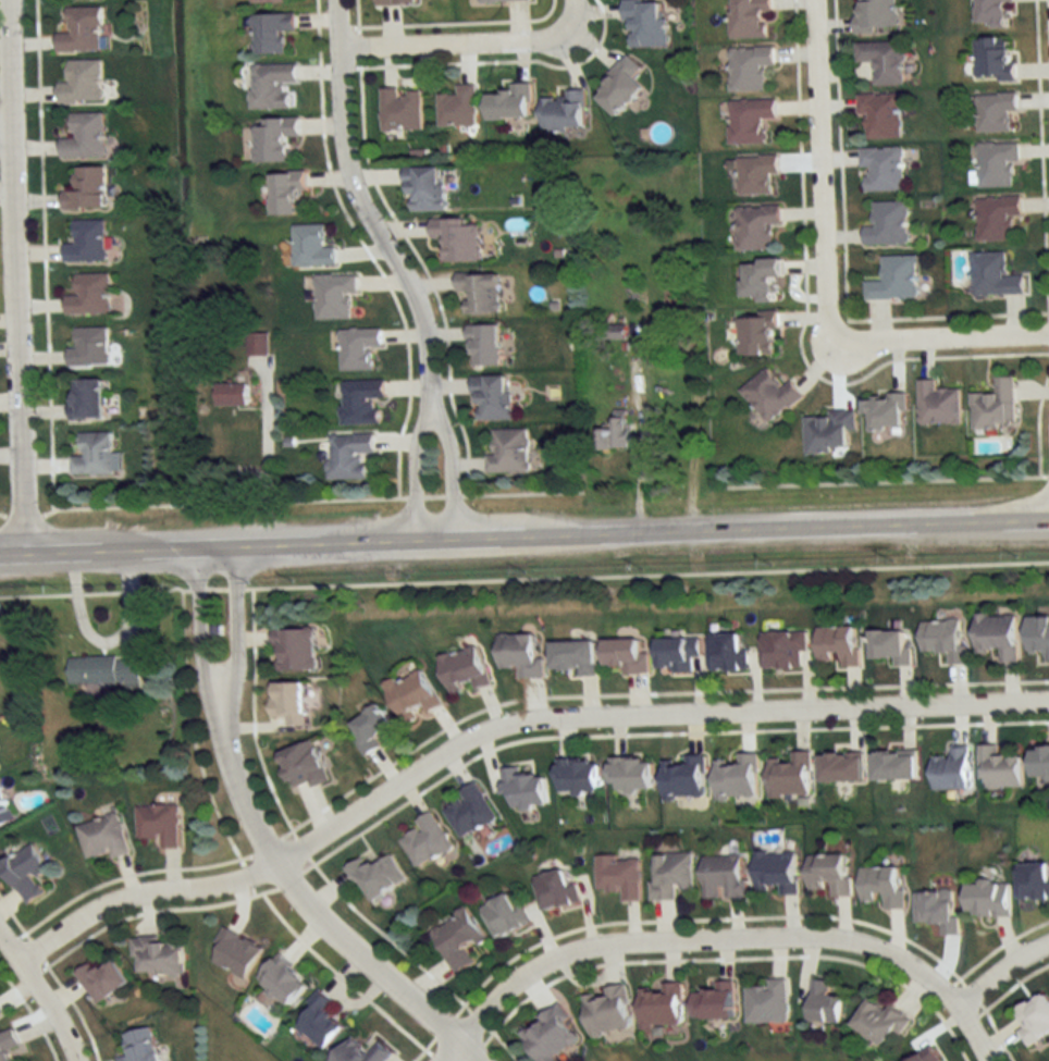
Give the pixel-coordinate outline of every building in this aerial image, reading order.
[(660,19),(660,0),(625,0),(626,47),(668,47),(668,19),(660,19)] [(770,38),(770,0),(730,0),(730,38),(770,38)] [(856,33),(897,32),(897,0),(855,0),(856,33)] [(978,24),(993,24),(993,28),(1012,27),(1011,0),(978,0),(978,24)] [(57,53),(102,52),(101,8),(68,8),(68,34),(57,34),(57,53)] [(255,15),(256,55),(285,54),(285,32),(296,31),(296,14),(255,15)] [(1014,39),(974,39),(974,81),(1014,81),(1014,39)] [(904,43),(855,43),(856,64),(873,63),(873,87),(905,86),(904,43)] [(729,48),(729,91),(764,91),(764,67),(774,67),(774,48),(729,48)] [(592,94),(617,117),(644,89),(632,77),(641,69),(628,56),(592,94)] [(101,60),(68,61),(68,83),(58,83),(58,104),(102,104),(101,60)] [(289,109),(289,84),(298,83),(297,65),(252,66),(253,110),(289,109)] [(530,120),(530,84),(512,84),(512,94),(487,94),(487,120),(530,120)] [(476,85),(458,85),(458,95),(439,95),(439,127),(476,127),(476,85)] [(381,131),(422,131),(422,90),(381,90),(381,131)] [(566,91),(566,99),(542,99),(542,131),(584,131),(584,91),(566,91)] [(977,94),(977,132),(1009,132),(1009,112),(1017,112),(1017,94),(977,94)] [(858,95),(858,117),(866,117),(867,139),(901,139),(900,95),(858,95)] [(776,119),(776,101),(730,100),(730,144),(764,144),(764,119),(776,119)] [(104,113),(72,113),(72,138),(60,138),(60,158),(104,158),(104,113)] [(255,163),(291,163),(290,138),(300,138),(300,120),(254,120),(255,163)] [(978,144),(978,187),(1013,187),(1013,162),(1019,162),(1019,144),(978,144)] [(861,149),(861,191),(903,191),(903,149),(861,149)] [(778,175),(778,157),(738,157),(738,195),(771,195),(770,175),(778,175)] [(105,168),(74,168),(74,191),(62,191),(62,208),(105,208),(105,168)] [(404,197),(411,197),(411,211),(444,211),(444,168),(404,168),(404,197)] [(271,174),(271,215),(297,215),(297,191),(305,191),(305,174),(271,174)] [(978,241),(1012,241),(1012,216),(1021,216),(1021,197),(978,197),(978,241)] [(863,245),(908,245),(907,202),(872,202),(872,227),(863,227),(863,245)] [(780,225),(779,206),(736,207),(736,251),(771,250),(771,225),(780,225)] [(444,263),(480,263),(479,219),(430,220),(430,239),(444,239),(444,263)] [(64,244),(64,262),(106,262),(106,220),(73,220),(73,244),(64,244)] [(293,226),(294,266),(336,266),(335,247),(323,248),(323,225),(293,226)] [(1006,276),(1005,252),(972,253),(972,296),(1024,295),(1024,275),(1006,276)] [(917,256),(882,256),(882,281),(865,281),(865,299),(917,299),(917,256)] [(782,259),(741,260),(742,299),(775,299),(775,278),(782,278),(782,259)] [(500,313),(499,273),(456,275),(456,293),(465,293),(466,314),(500,313)] [(66,315),(110,314),(110,274),(76,274),(76,296),(65,296),(66,315)] [(316,319),(350,319),(350,294),(357,294),(357,276),(316,275),(316,319)] [(737,356),(778,356),(778,314),(736,314),(737,356)] [(468,326),(469,368),(501,367),(500,325),(468,326)] [(108,366),(107,328),(75,329),(75,349),(67,349),(67,367),(108,366)] [(381,329),(340,329),(341,371),(372,370),(372,347),(382,347),(381,329)] [(267,334),(248,334),(248,355),(267,355),(267,334)] [(781,387),(768,369),(740,389),(766,424),(802,398),(790,381),(781,387)] [(472,377),(472,421),(513,420),(512,376),(472,377)] [(1014,378),(995,379),(995,395),(971,395),(972,429),(1015,428),(1014,378)] [(103,381),(71,381),(71,420),(103,420),(103,381)] [(341,425),(380,425),(380,399),(385,399),(385,381),(341,381),(341,425)] [(918,381),(918,426),(960,426),(960,390),(935,390),(935,381),(918,381)] [(216,407),(248,407),(248,384),(216,384),(216,407)] [(865,397),(866,431),(905,430),(905,397),(865,397)] [(855,433),(855,412),(804,413),(805,452),(847,452),(847,433),(855,433)] [(597,431),(597,450),(628,450),(628,418),(613,418),(613,431),(597,431)] [(485,455),(486,474),(529,474),(528,429),(493,430),(493,455),(485,455)] [(71,475),(112,475),(112,434),(81,434),(81,458),(71,458),(71,475)] [(329,480),(365,480),(364,455),(374,454),(374,435),(329,435),(329,480)] [(1017,614),(975,615),(976,650),(999,650),(1000,661),(1017,661),(1017,614)] [(1048,659),(1048,616),(1027,616),(1027,653),(1045,653),(1045,659),(1048,659)] [(948,663),(965,663),(965,645),(961,645),(960,619),(920,621),(921,651),(948,651),(948,663)] [(860,666),(859,626),(817,626),(818,663),(831,662),(831,652),(840,652),(841,666),(860,666)] [(273,629),(274,670),(316,669),(315,628),(273,629)] [(762,630),(762,667),(803,667),(803,651),(808,651),(808,630),(762,630)] [(892,665),(909,665),(909,630),(872,630),(872,657),(892,657),(892,665)] [(711,669),(745,669),(745,632),(711,632),(711,669)] [(518,677),(544,677),(544,658),(534,658),(534,634),(498,634),(498,665),(518,665),(518,677)] [(657,637),(657,670),(694,670),(694,656),(701,656),(701,637),(657,637)] [(622,672),(649,672),(649,651),(639,651),(639,638),(604,638),(604,664),(622,664),(622,672)] [(578,668),(579,675),(595,674),(595,640),(551,641),(552,669),(578,668)] [(437,656),(449,693),(472,686),(474,691),(490,685),(476,644),(437,656)] [(70,683),(141,681),(140,655),(70,657),(70,683)] [(403,723),(416,717),(413,710),(423,705),(426,712),(440,704),(422,666),(384,684),(403,723)] [(304,682),(272,682),(272,717),(286,717),(287,726),(304,726),(304,682)] [(380,744),(376,738),(393,725),(377,703),(345,725),(366,755),(380,744)] [(327,782),(314,740),(277,751),(290,793),(327,782)] [(979,744),(979,787),(1021,787),(1021,755),(997,755),(997,744),(979,744)] [(1048,777),(1048,744),(1031,744),(1031,777),(1048,777)] [(931,788),(969,788),(969,747),(949,747),(949,756),(931,756),(931,788)] [(810,795),(810,751),(791,751),(791,759),(767,759),(767,795),(810,795)] [(819,781),(862,781),(862,752),(819,752),(819,781)] [(915,752),(872,752),(872,779),(915,779),(915,752)] [(755,797),(756,753),(738,753),(737,762),(715,762),(714,797),(755,797)] [(650,789),(650,757),(609,757),(609,789),(650,789)] [(704,796),(703,757),(661,757),(662,797),(704,796)] [(598,758),(556,758),(556,791),(598,791),(598,758)] [(502,768),(505,808),(545,805),(543,773),(521,775),(520,766),(502,768)] [(461,798),(443,808),(460,838),(496,817),(475,781),(457,790),(461,798)] [(14,819),(0,786),(0,825),(14,819)] [(178,806),(137,806),(137,839),(159,838),(159,849),(178,849),(178,806)] [(414,867),(450,850),(433,810),(414,819),(419,829),(400,837),(414,867)] [(76,826),(86,859),(108,853),(110,859),(129,854),(117,813),(76,826)] [(31,843),(0,862),(0,865),(25,905),(43,893),(34,879),(48,870),(31,843)] [(754,851),(754,895),(765,895),(765,886),(777,886),(777,895),(796,895),(796,851),(754,851)] [(371,904),(406,878),(387,853),(366,868),(359,858),(345,868),(371,904)] [(692,889),(692,853),(652,853),(653,900),(674,900),(674,889),(692,889)] [(806,889),(829,889),(829,896),(848,896),(848,854),(806,855),(806,889)] [(702,856),(702,899),(743,898),(743,855),(702,856)] [(639,901),(639,856),(595,856),(595,891),(619,891),(619,901),(639,901)] [(1018,900),(1048,900),(1048,881),(1048,862),(1018,862),(1018,900)] [(859,867),(859,902),(873,902),(873,893),(883,893),(883,909),(903,909),(903,889),(898,889),(898,867),(859,867)] [(533,876),(542,911),(578,902),(574,885),(569,886),(565,868),(533,876)] [(965,881),(965,916),(1009,916),(1009,881),(965,881)] [(913,891),(913,922),(940,922),(941,934),(956,934),(955,890),(913,891)] [(527,924),(511,891),(479,907),(496,940),(527,924)] [(454,975),(474,963),(466,950),(484,940),(465,909),(428,931),(454,975)] [(261,945),(221,929),(208,961),(247,978),(261,945)] [(131,958),(138,958),(138,975),(182,975),(183,939),(131,939),(131,958)] [(256,977),(286,1006),(308,984),(277,954),(256,977)] [(90,964),(76,971),(93,1004),(128,986),(114,960),(94,971),(90,964)] [(766,979),(766,988),(744,988),(744,1022),(786,1022),(786,979),(766,979)] [(839,1022),(841,996),(828,995),(829,981),(810,979),(806,1019),(839,1022)] [(579,995),(589,1037),(631,1027),(622,985),(579,995)] [(678,985),(638,985),(638,1025),(678,1025),(678,985)] [(732,986),(691,986),(691,1018),(732,1018),(732,986)] [(326,1011),(333,1003),(320,991),(292,1021),(321,1049),(342,1026),(326,1011)] [(1013,1011),(1024,1029),(1017,1032),(1026,1047),(1048,1033),(1048,1002),(1043,992),(1013,1011)] [(850,1026),(888,1048),(906,1018),(867,995),(850,1026)] [(556,1005),(517,1031),(537,1060),(548,1060),(580,1040),(556,1005)] [(122,1034),(127,1056),(117,1058),(117,1060),(159,1060),(151,1027),(122,1034)] [(8,1051),(19,1047),(13,1029),(0,1034),(0,1060),(12,1060),(8,1051)] [(391,1054),(377,1041),(367,1052),(350,1036),(327,1060),(385,1060),(391,1054)] [(932,1049),(903,1059),(903,1060),(936,1060),(932,1049)]
